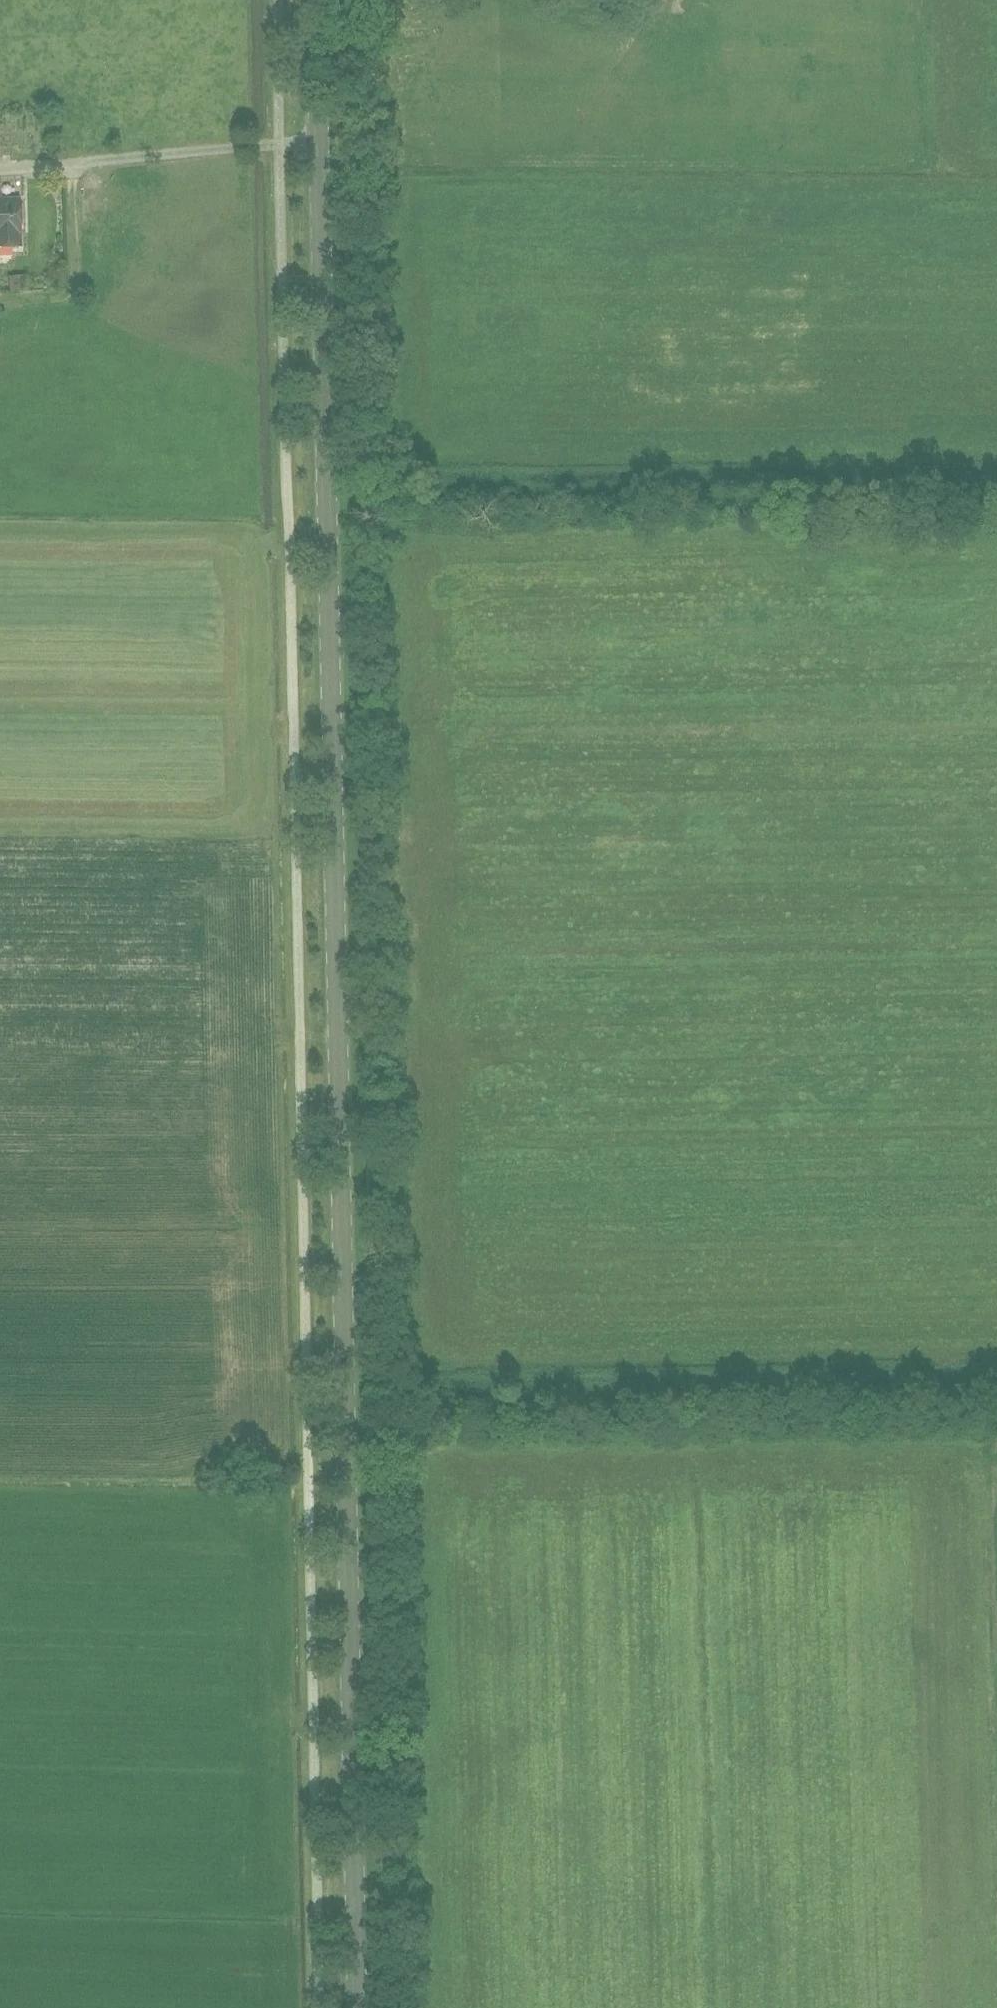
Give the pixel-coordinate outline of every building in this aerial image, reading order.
[(19,247),(19,234),(20,234),(19,201),(0,201),(0,248),(19,247)] [(26,277),(7,277),(8,294),(28,293),(26,277)]
